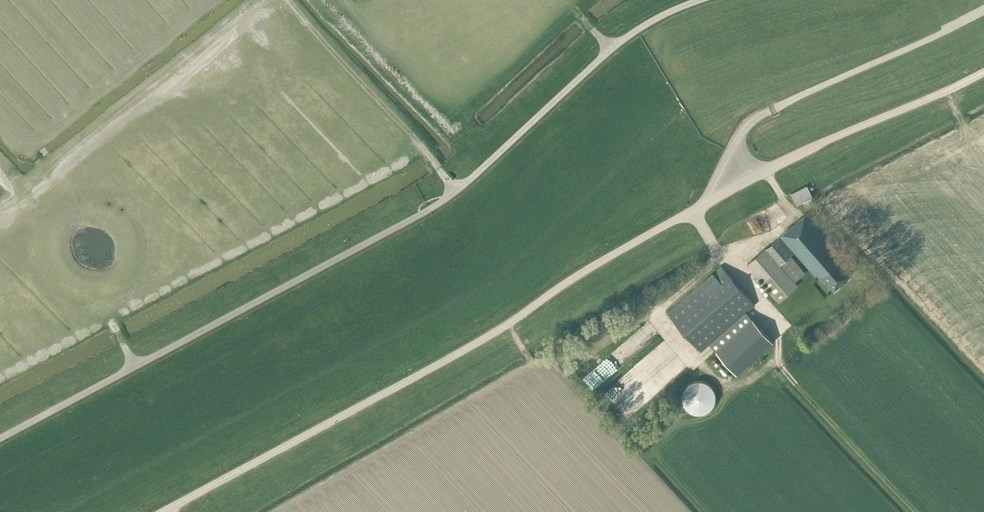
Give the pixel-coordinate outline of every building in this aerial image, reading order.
[(814,202),(811,197),(812,197),(806,186),(791,194),(797,205),(802,202),(805,207),(814,202)] [(843,255),(806,213),(770,244),(765,248),(747,264),(778,300),(797,285),(794,282),(805,272),(790,255),(794,251),(815,276),(818,274),(824,282),(827,280),(835,289),(852,274),(842,263),(844,261),(841,257),(843,255)] [(701,351),(755,304),(721,265),(667,312),(701,351)] [(736,374),(773,342),(752,319),(716,351),(736,374)] [(700,380),(699,380),(696,380),(694,381),(693,381),(691,382),(689,383),(688,384),(687,385),(686,386),(685,387),(684,389),(683,391),(683,392),(682,393),(682,394),(682,395),(682,396),(682,398),(682,399),(682,400),(682,402),(683,403),(683,404),(684,405),(684,406),(685,407),(687,409),(689,411),(691,412),(692,412),(695,413),(697,414),(699,414),(701,414),(703,413),(704,413),(705,412),(707,411),(709,410),(710,409),(711,409),(711,408),(712,407),(713,406),(713,405),(714,403),(715,402),(715,400),(715,399),(715,398),(715,396),(715,395),(715,394),(715,392),(714,391),(714,390),(713,388),(712,387),(711,386),(710,385),(708,383),(706,382),(705,381),(703,381),(700,380)]
